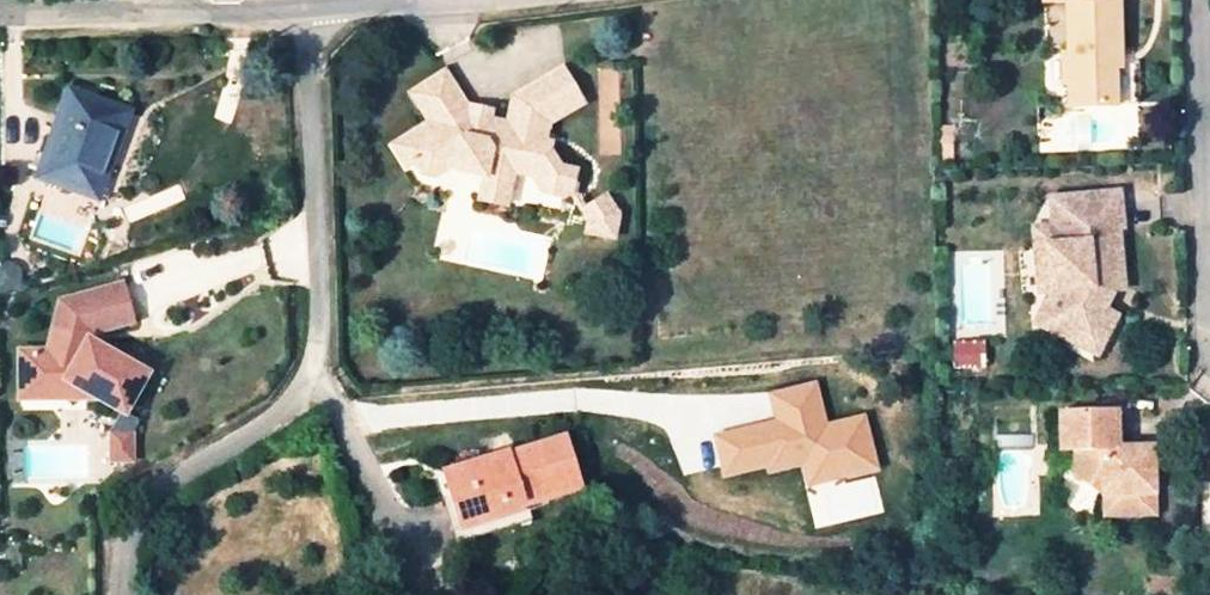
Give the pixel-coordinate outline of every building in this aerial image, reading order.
[(1071,114),(1116,113),(1115,80),(1114,61),(1124,60),(1121,2),(1068,4),(1070,67),(1071,90),(1071,114)] [(466,117),(467,107),(438,69),(406,92),(427,120),(432,127),(415,139),(410,143),(408,155),(422,173),(434,175),(452,162),(456,168),(481,171),(504,175),(506,164),(526,167),(538,184),(558,187),(571,180),(575,159),(555,156),(556,151),(548,140),(549,132),(542,131),(545,112),(577,88),(553,56),(508,89),(504,117),(484,113),(483,119),(466,117)] [(1124,60),(1114,61),(1115,80),(1124,80),(1124,60)] [(1071,90),(1070,67),(1059,68),(1060,91),(1071,90)] [(68,187),(75,170),(101,180),(127,112),(69,90),(38,176),(68,187)] [(485,105),(468,102),(467,107),(466,117),(483,119),(484,113),(485,105)] [(432,127),(427,120),(410,133),(415,139),(432,127)] [(101,180),(75,170),(68,187),(95,197),(101,180)] [(504,175),(481,171),(477,195),(501,199),(504,175)] [(617,202),(604,184),(585,198),(592,208),(590,220),(613,224),(617,202)] [(1045,288),(1032,305),(1089,345),(1107,318),(1091,306),(1102,291),(1118,291),(1118,260),(1109,260),(1108,232),(1122,231),(1121,194),(1050,195),(1049,222),(1044,222),(1045,286),(1045,288)] [(1045,286),(1044,222),(1032,222),(1034,286),(1045,286)] [(122,286),(62,303),(48,352),(21,352),(21,394),(59,393),(68,380),(122,418),(148,382),(88,342),(91,332),(132,320),(122,286)] [(1081,355),(1089,345),(1032,305),(1025,316),(1081,355)] [(986,367),(984,340),(951,343),(953,370),(986,367)] [(1080,476),(1105,500),(1104,498),(1123,499),(1124,520),(1155,519),(1154,451),(1121,452),(1120,416),(1064,417),(1065,457),(1080,458),(1080,476)] [(130,435),(112,435),(112,459),(130,459),(130,435)] [(493,456),(446,470),(463,528),(511,513),(509,504),(523,500),(524,504),(579,487),(564,436),(508,453),(509,459),(496,464),(493,456)] [(1123,499),(1104,498),(1105,500),(1105,519),(1124,520),(1123,499)]
